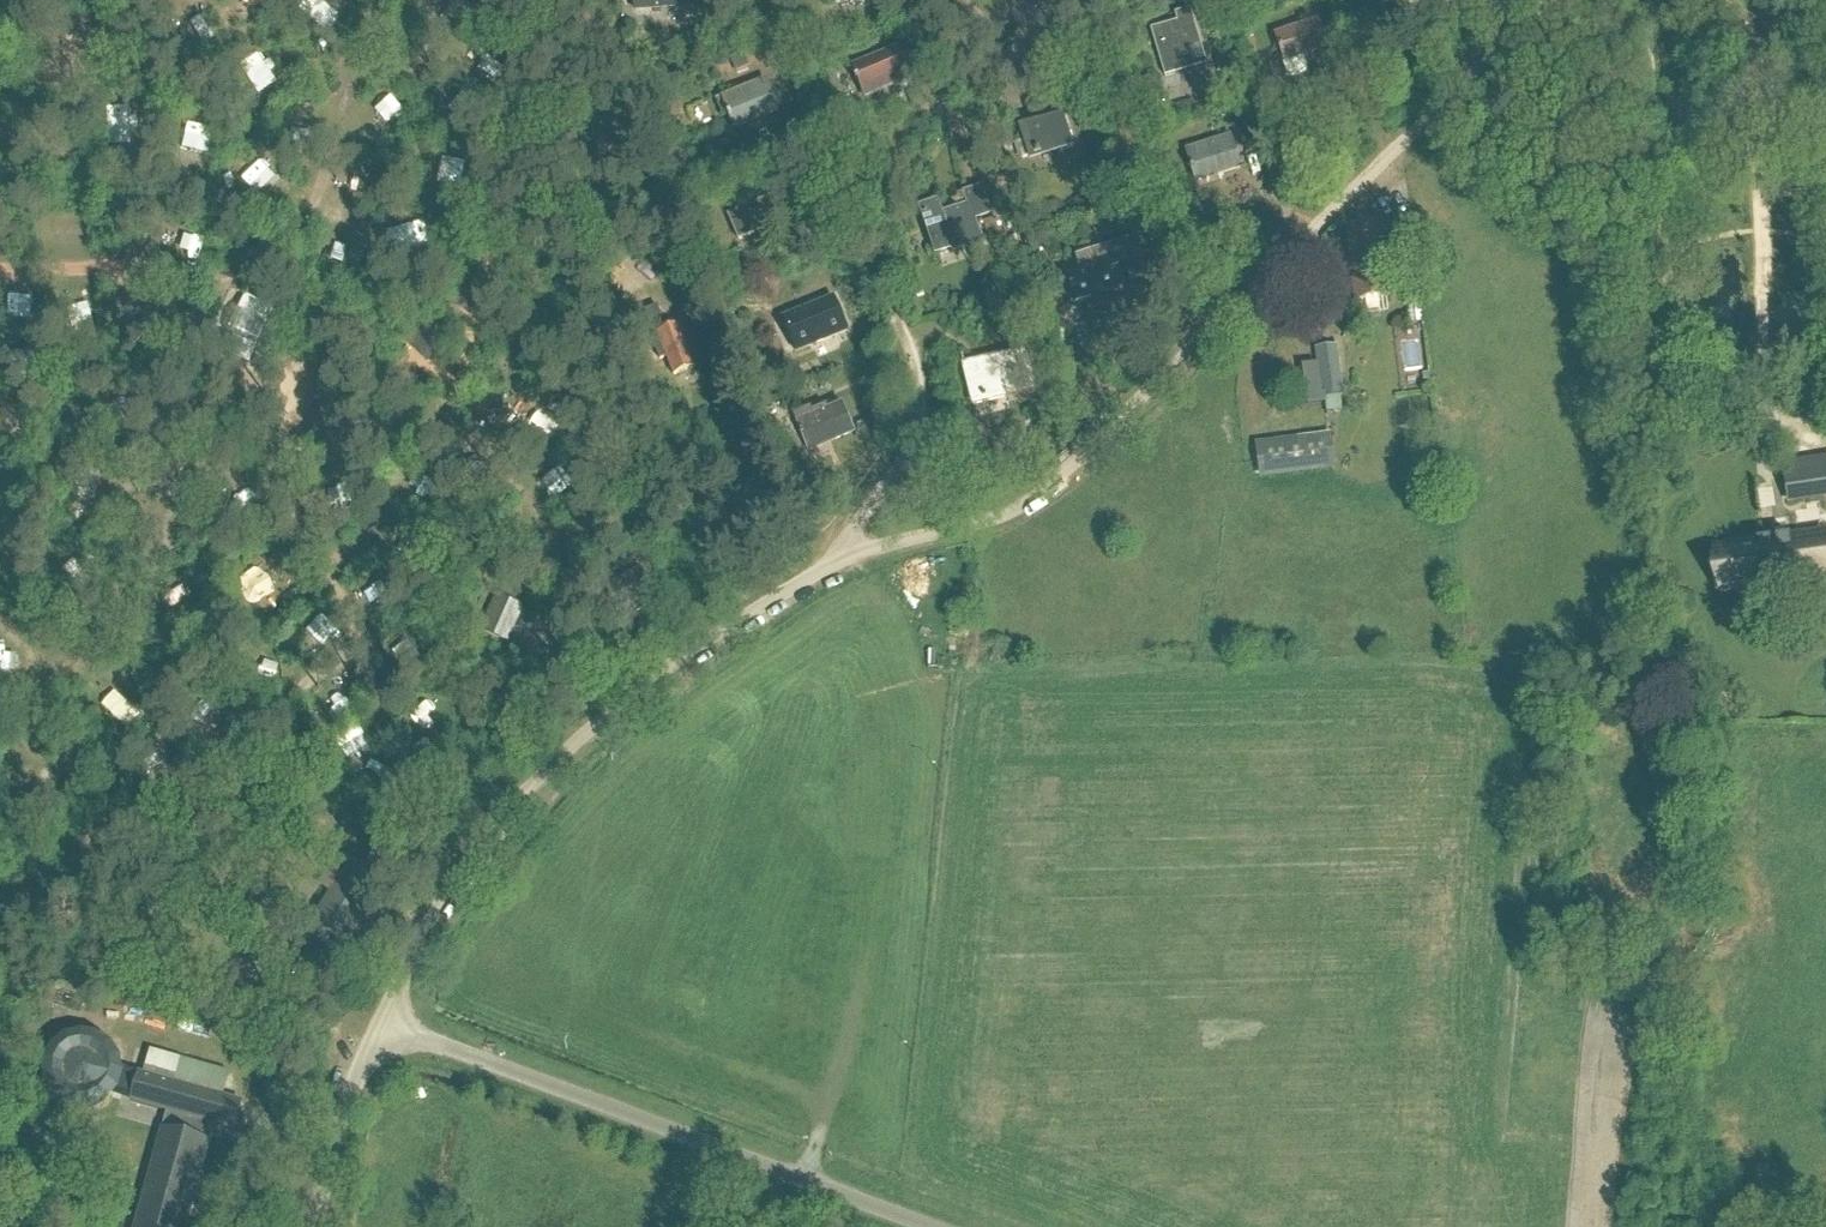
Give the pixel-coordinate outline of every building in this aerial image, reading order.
[(700,9),(699,0),(636,0),(636,13),(700,9)] [(1176,23),(1151,30),(1165,79),(1194,70),(1188,50),(1201,46),(1191,10),(1174,15),(1176,23)] [(1319,21),(1275,36),(1285,64),(1283,64),(1287,76),(1292,76),(1303,73),(1307,69),(1303,58),(1329,49),(1319,21)] [(1336,21),(1328,24),(1333,36),(1341,32),(1336,21)] [(904,49),(850,70),(858,90),(885,80),(889,91),(916,81),(904,49)] [(727,77),(739,72),(732,57),(720,63),(727,77)] [(767,80),(722,98),(735,130),(779,113),(767,80)] [(1218,111),(1210,113),(1213,121),(1220,119),(1218,111)] [(1063,113),(1018,128),(1029,162),(1074,147),(1063,113)] [(1195,185),(1242,171),(1232,137),(1185,151),(1195,185)] [(741,243),(787,220),(775,195),(729,218),(741,243)] [(982,244),(975,223),(975,222),(970,205),(967,206),(940,214),(937,204),(920,209),(927,233),(935,259),(950,254),(982,244)] [(1035,224),(1023,211),(1017,218),(1029,230),(1035,224)] [(1002,238),(995,218),(983,222),(990,242),(1002,238)] [(1355,304),(1389,299),(1385,267),(1411,264),(1407,223),(1388,225),(1389,240),(1381,241),(1379,223),(1345,228),(1355,304)] [(1080,271),(1065,276),(1075,304),(1123,287),(1114,260),(1121,257),(1116,243),(1088,253),(1088,254),(1076,258),(1080,271)] [(1336,308),(1334,273),(1312,274),(1313,309),(1336,308)] [(703,276),(686,284),(692,298),(703,293),(709,290),(703,276)] [(784,318),(796,353),(847,335),(834,300),(784,318)] [(1408,326),(1422,325),(1420,301),(1406,302),(1408,326)] [(669,330),(660,306),(644,312),(653,335),(650,336),(660,363),(666,360),(673,379),(697,370),(689,351),(693,349),(684,324),(669,330)] [(239,310),(227,336),(231,337),(255,348),(261,333),(266,323),(242,312),(239,310)] [(731,317),(719,321),(724,336),(736,331),(731,317)] [(429,362),(447,343),(426,322),(407,342),(429,362)] [(1044,324),(1030,327),(1032,338),(1046,335),(1044,324)] [(1337,346),(1315,349),(1317,365),(1322,399),(1324,399),(1341,396),(1344,396),(1337,346)] [(971,408),(1029,395),(1019,353),(962,365),(971,408)] [(845,405),(796,422),(807,453),(856,435),(845,405)] [(759,433),(775,425),(769,412),(753,419),(759,433)] [(1327,441),(1262,449),(1265,474),(1330,466),(1327,441)] [(1783,466),(1788,503),(1825,498),(1825,460),(1783,466)] [(1441,465),(1430,466),(1431,477),(1442,476),(1441,465)] [(1694,586),(1696,600),(1716,598),(1709,523),(1688,525),(1694,580),(1710,579),(1711,585),(1694,586)] [(1714,548),(1720,596),(1825,579),(1825,538),(1825,532),(1800,536),(1801,547),(1784,549),(1782,538),(1714,548)] [(496,595),(484,620),(512,633),(523,607),(496,595)] [(382,883),(351,864),(332,895),(315,922),(346,941),(382,883)] [(177,1032),(208,1039),(211,1027),(180,1020),(177,1032)] [(42,1066),(41,1074),(42,1080),(44,1087),(46,1093),(50,1098),(54,1103),(60,1107),(66,1111),(72,1113),(78,1114),(85,1114),(92,1113),(98,1111),(104,1107),(109,1103),(114,1098),(117,1093),(120,1087),(122,1080),(122,1074),(122,1067),(120,1060),(117,1053),(113,1048),(108,1043),(102,1038),(96,1036),(89,1034),(82,1033),(75,1034),(68,1035),(62,1038),(56,1043),(51,1048),(47,1053),(44,1060),(42,1066)] [(146,1046),(138,1073),(221,1097),(229,1070),(146,1046)] [(130,1101),(167,1112),(215,1126),(236,1132),(244,1104),(221,1097),(138,1073),(130,1101)] [(210,1144),(162,1130),(135,1226),(187,1226),(210,1144)]
